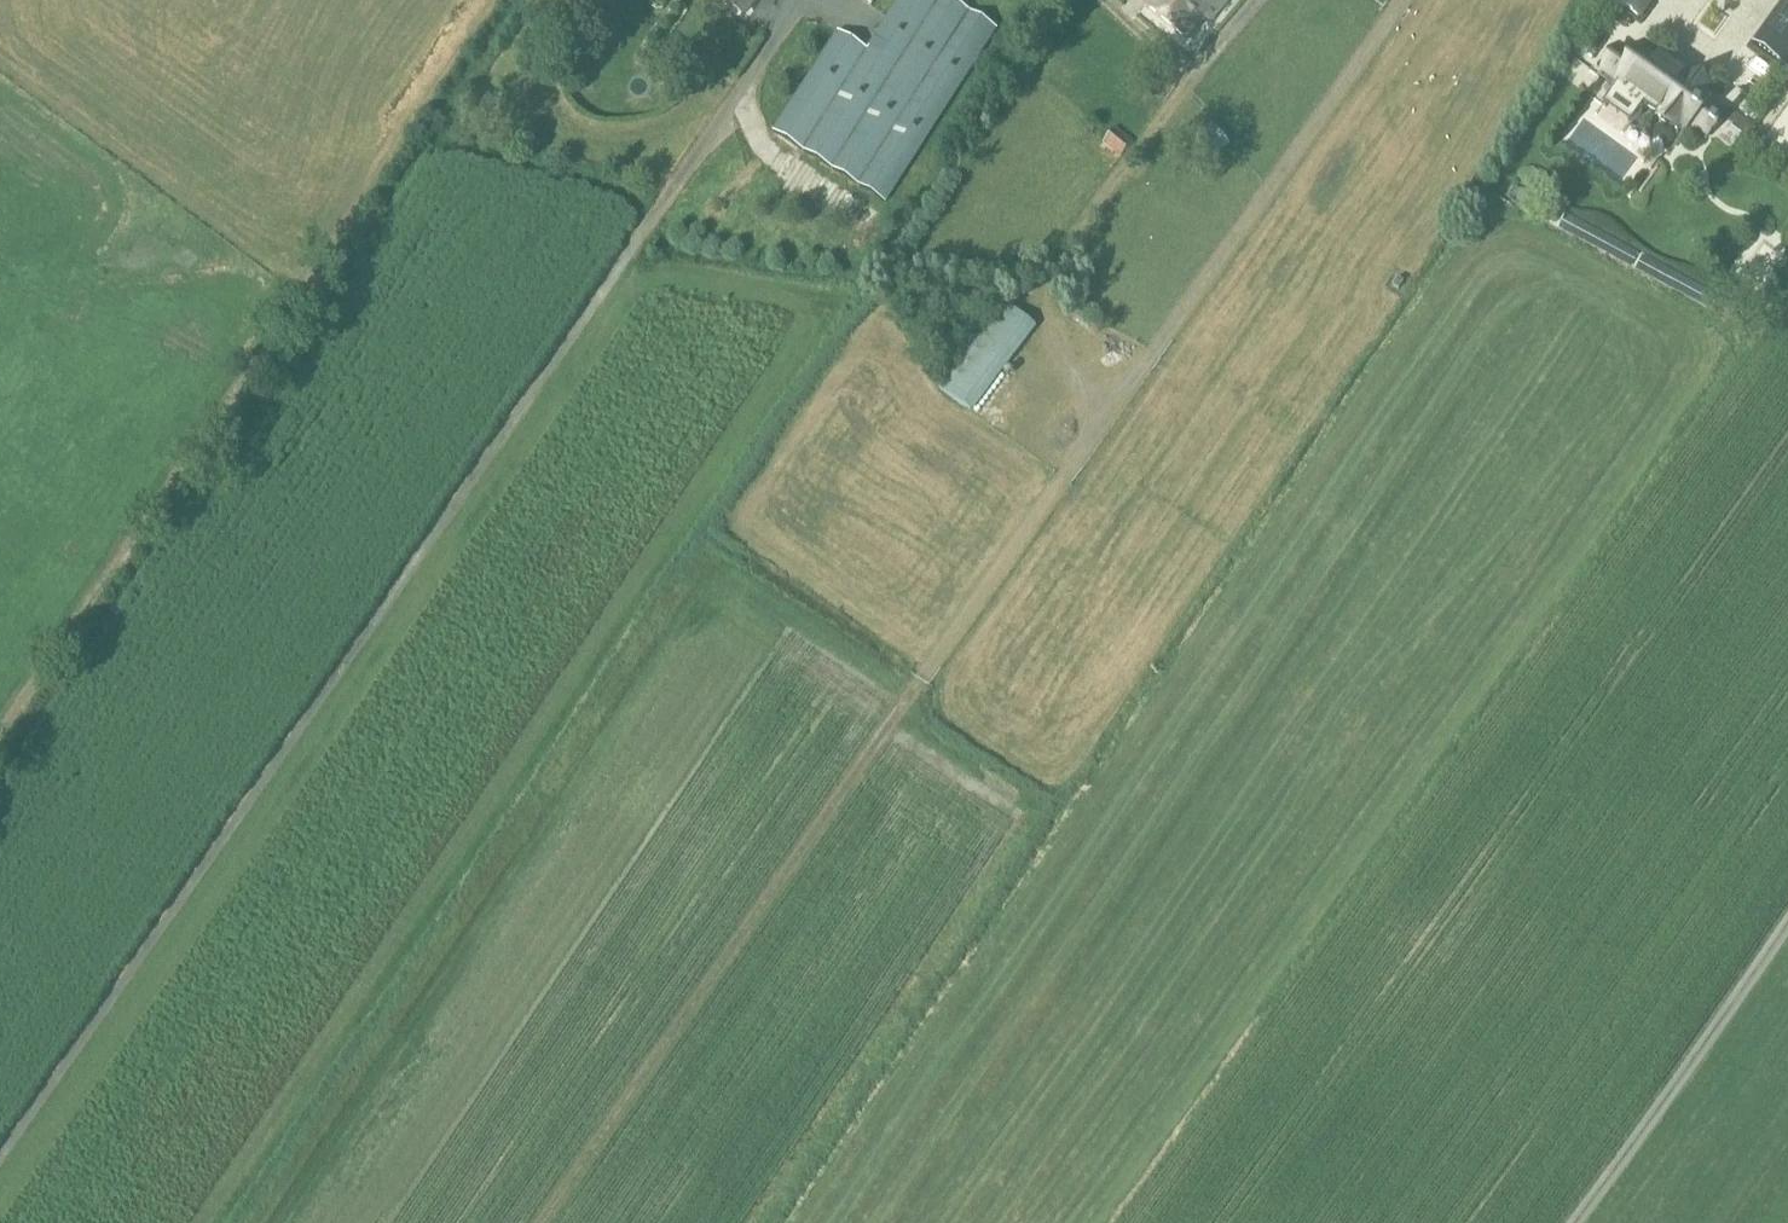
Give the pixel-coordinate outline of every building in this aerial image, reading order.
[(755,0),(725,0),(745,14),(755,0)] [(883,215),(994,36),(935,0),(913,0),(874,63),(844,45),(779,151),(883,215)] [(873,0),(843,0),(866,12),(873,0)] [(1228,0),(1150,0),(1144,7),(1185,41),(1205,17),(1211,22),(1228,0)] [(1640,17),(1652,0),(1616,0),(1640,17)] [(1757,46),(1787,68),(1787,2),(1757,46)] [(1620,47),(1603,71),(1618,83),(1614,88),(1641,108),(1644,104),(1661,116),(1657,121),(1677,134),(1681,128),(1686,131),(1690,126),(1706,137),(1723,113),(1708,102),(1712,96),(1707,93),(1709,90),(1691,77),(1689,80),(1644,47),(1636,59),(1620,47)] [(1204,166),(1230,144),(1212,123),(1186,145),(1204,166)] [(1121,158),(1133,142),(1115,129),(1103,144),(1121,158)] [(1515,190),(1511,198),(1523,205),(1528,197),(1515,190)] [(1003,301),(938,387),(972,413),(1037,327),(1003,301)]
